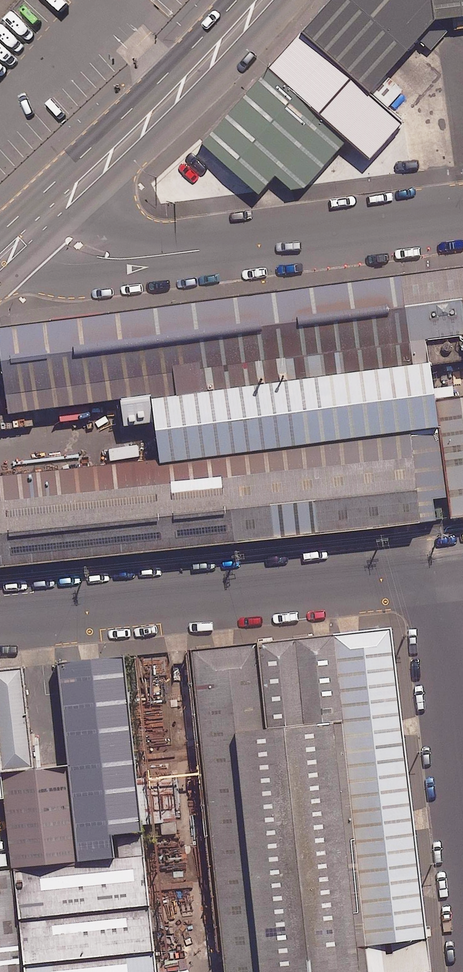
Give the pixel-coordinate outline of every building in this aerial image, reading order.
[(306,25),(382,90),(439,20),(462,17),(462,0),(327,0),(306,25)] [(357,128),(280,62),(213,139),(268,186),(285,166),(307,185),(357,128)] [(405,147),(375,150),(378,175),(407,172),(405,147)] [(406,270),(414,335),(462,329),(462,263),(406,270)] [(406,270),(7,320),(13,373),(18,410),(154,393),(417,360),(414,335),(406,270)] [(7,320),(0,326),(0,385),(13,373),(7,320)] [(431,359),(417,360),(154,393),(162,457),(439,423),(431,359)] [(155,423),(151,397),(123,401),(126,427),(155,423)] [(447,398),(461,514),(462,514),(462,397),(447,398)] [(0,499),(0,565),(430,523),(423,447),(0,499)] [(201,650),(241,971),(423,971),(422,965),(440,963),(398,625),(201,650)] [(132,652),(67,660),(92,856),(157,848),(132,652)] [(5,768),(37,765),(24,664),(0,667),(0,731),(5,768)] [(17,864),(84,855),(72,760),(37,765),(5,768),(8,795),(17,864)] [(27,870),(36,971),(166,971),(158,861),(27,870)] [(27,870),(0,872),(0,971),(36,971),(27,870)]
